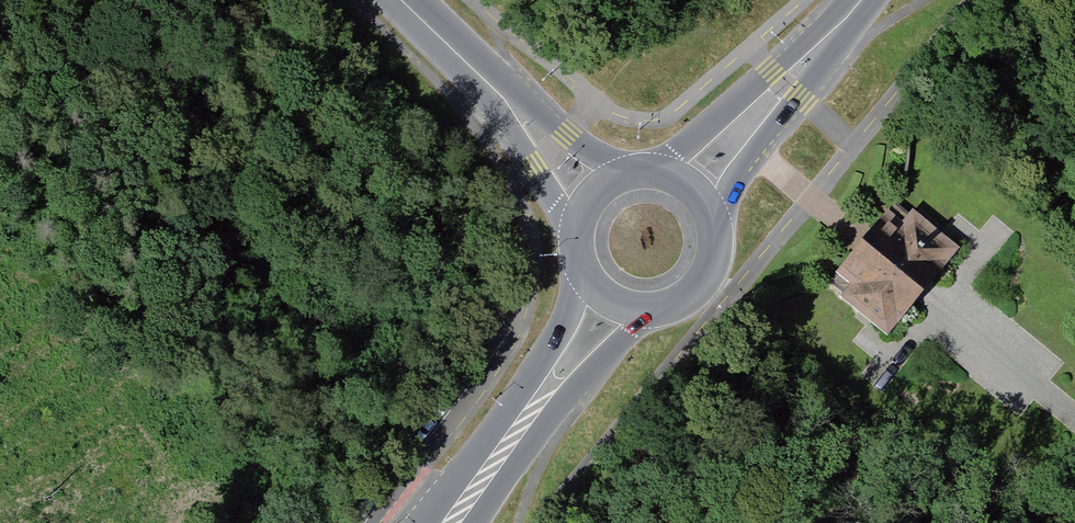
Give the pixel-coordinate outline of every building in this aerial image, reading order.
[(962,267),(900,217),(872,251),(844,285),(907,335),(933,303),(962,267)]
